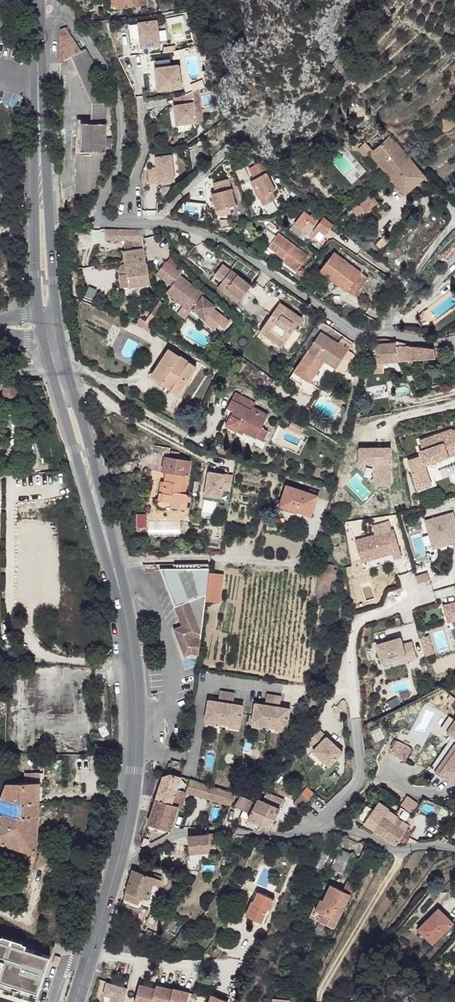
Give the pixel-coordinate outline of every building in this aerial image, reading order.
[(119,7),(119,8),(144,5),(143,0),(118,0),(119,7)] [(157,20),(128,25),(130,46),(141,44),(141,47),(160,45),(157,20)] [(67,28),(63,30),(62,62),(70,57),(82,81),(93,101),(92,119),(92,127),(78,127),(78,151),(75,192),(90,193),(100,183),(105,172),(106,152),(107,132),(109,132),(110,114),(107,113),(107,102),(109,102),(109,96),(109,92),(98,72),(99,72),(85,49),(82,50),(76,41),(71,34),(67,28)] [(172,60),(156,62),(156,69),(158,69),(173,67),(172,60)] [(156,69),(156,62),(150,62),(152,92),(159,92),(158,69),(156,69)] [(173,67),(158,69),(159,92),(182,89),(181,66),(173,67)] [(193,103),(173,105),(175,125),(196,123),(193,103)] [(449,114),(441,119),(448,131),(454,126),(454,124),(449,114)] [(92,119),(79,118),(78,127),(92,127),(92,119)] [(425,176),(390,135),(369,153),(389,178),(403,194),(425,176)] [(172,154),(155,156),(156,166),(158,183),(175,181),(172,154)] [(261,161),(253,166),(258,177),(262,183),(258,185),(267,203),(280,197),(277,190),(279,188),(270,171),(272,170),(269,164),(261,161)] [(158,183),(156,166),(148,167),(147,172),(149,184),(158,183)] [(235,190),(217,197),(223,214),(225,217),(230,219),(238,215),(236,210),(242,207),(235,190)] [(327,212),(317,205),(316,207),(325,214),(323,219),(331,225),(333,221),(327,212)] [(242,207),(236,210),(238,215),(244,213),(242,207)] [(325,214),(316,207),(312,213),(308,219),(320,229),(326,232),(331,225),(323,219),(325,214)] [(312,213),(305,208),(297,221),(303,226),(308,219),(312,213)] [(320,229),(308,219),(303,226),(316,235),(320,229)] [(142,230),(106,230),(106,240),(133,239),(134,250),(125,252),(126,261),(127,268),(147,264),(144,247),(142,234),(142,230)] [(284,262),(282,263),(297,273),(308,257),(276,236),(266,250),(259,260),(265,265),(273,254),(284,262)] [(370,259),(343,242),(341,246),(368,262),(370,259)] [(341,246),(339,244),(329,262),(342,270),(340,272),(356,282),(368,262),(341,246)] [(168,260),(161,268),(176,282),(172,287),(167,292),(190,314),(192,311),(203,299),(204,298),(181,277),(183,274),(168,260)] [(342,270),(329,262),(327,265),(340,272),(342,270)] [(375,267),(368,262),(356,282),(363,287),(375,267)] [(147,264),(127,268),(128,274),(131,286),(150,284),(147,264)] [(234,272),(227,266),(218,275),(225,282),(221,288),(241,304),(255,288),(235,271),(234,272)] [(161,268),(157,272),(172,287),(176,282),(161,268)] [(131,286),(128,274),(120,274),(122,289),(131,286)] [(225,282),(218,275),(213,282),(221,288),(225,282)] [(203,299),(192,311),(204,322),(215,311),(203,299)] [(306,318),(284,303),(268,326),(291,341),(299,330),(306,318)] [(305,333),(299,330),(291,341),(268,326),(264,332),(293,351),(305,333)] [(318,335),(307,352),(291,376),(300,380),(307,385),(319,392),(328,378),(317,371),(310,366),(316,358),(323,363),(334,370),(342,376),(353,358),(345,353),(318,335)] [(396,341),(378,339),(379,344),(376,344),(377,361),(371,362),(369,374),(381,374),(383,364),(398,362),(396,341)] [(403,342),(396,341),(398,362),(435,358),(435,361),(444,361),(443,348),(433,349),(410,346),(410,345),(403,345),(403,342)] [(197,368),(168,349),(150,376),(179,396),(197,368)] [(323,363),(316,358),(310,366),(317,371),(323,363)] [(3,395),(17,396),(17,382),(21,382),(21,378),(0,378),(0,383),(2,383),(3,395)] [(256,404),(236,393),(227,409),(233,412),(230,416),(226,425),(243,434),(245,432),(256,438),(262,428),(269,416),(254,407),(256,404)] [(268,432),(262,428),(256,438),(262,442),(268,432)] [(432,486),(426,467),(454,455),(454,430),(453,431),(451,428),(419,441),(422,451),(418,453),(420,457),(407,462),(417,491),(432,486)] [(186,448),(171,445),(170,453),(185,455),(186,448)] [(392,448),(358,448),(358,466),(375,465),(376,487),(388,488),(392,484),(392,448)] [(184,458),(158,453),(156,468),(161,470),(181,473),(184,458)] [(181,473),(161,470),(156,491),(163,492),(162,499),(180,502),(181,494),(179,491),(174,490),(176,481),(180,482),(181,473)] [(317,494),(286,483),(279,504),(310,515),(317,494)] [(454,545),(454,516),(453,510),(423,519),(432,549),(452,543),(452,546),(454,545)] [(393,526),(354,538),(361,562),(372,558),(375,566),(402,557),(393,526)] [(166,566),(152,566),(178,622),(170,625),(183,652),(189,650),(199,654),(205,600),(209,570),(210,562),(166,562),(166,566)] [(223,573),(209,570),(205,600),(220,602),(223,573)] [(441,603),(446,623),(454,621),(454,600),(441,603)] [(428,634),(419,636),(424,655),(433,652),(428,634)] [(400,638),(376,645),(382,670),(417,658),(412,642),(403,644),(400,638)] [(218,702),(208,701),(205,722),(240,726),(243,706),(233,704),(234,694),(220,692),(218,702)] [(265,704),(255,703),(252,724),(287,728),(290,707),(279,706),(281,695),(266,694),(265,704)] [(452,718),(443,730),(448,734),(454,738),(432,767),(427,763),(423,767),(436,777),(439,773),(451,782),(454,777),(454,720),(452,718)] [(319,727),(305,742),(331,765),(345,750),(319,727)] [(392,734),(383,745),(398,756),(407,745),(392,734)] [(448,734),(427,763),(432,767),(454,738),(448,734)] [(183,763),(172,761),(171,763),(171,775),(180,777),(180,775),(183,763)] [(200,767),(183,763),(180,775),(196,780),(200,767)] [(223,774),(200,767),(196,780),(219,786),(223,774)] [(171,775),(164,777),(157,801),(180,806),(184,792),(178,790),(182,778),(180,777),(171,775)] [(191,780),(188,794),(232,806),(235,793),(225,790),(191,780)] [(0,790),(0,801),(36,802),(36,782),(3,782),(3,784),(0,790)] [(263,789),(258,800),(268,806),(275,797),(263,789)] [(302,794),(294,806),(300,811),(309,799),(302,794)] [(245,796),(240,795),(235,806),(244,810),(250,814),(249,818),(250,819),(258,824),(268,806),(258,800),(255,804),(251,801),(245,796)] [(400,806),(413,813),(418,802),(406,796),(400,806)] [(284,802),(275,797),(268,806),(258,824),(269,830),(284,802)] [(20,861),(19,865),(29,869),(34,855),(36,802),(0,801),(0,854),(20,861)] [(180,806),(157,801),(149,825),(171,832),(180,806)] [(379,802),(374,810),(383,817),(393,825),(398,818),(388,811),(389,809),(379,802)] [(357,819),(364,824),(373,810),(366,806),(357,819)] [(250,814),(244,810),(237,820),(241,822),(238,826),(245,828),(250,819),(249,818),(250,814)] [(364,824),(374,831),(383,817),(374,810),(373,810),(364,824)] [(414,818),(407,812),(402,818),(410,824),(414,818)] [(383,817),(374,831),(386,838),(393,825),(383,817)] [(395,826),(393,825),(386,838),(396,845),(400,840),(407,843),(413,834),(406,830),(404,832),(395,826)] [(215,836),(188,837),(190,854),(210,853),(210,848),(215,847),(215,836)] [(351,857),(340,853),(334,870),(344,873),(351,857)] [(162,881),(135,870),(125,900),(153,911),(162,881)] [(343,889),(333,884),(323,905),(320,904),(315,913),(336,922),(354,885),(346,883),(343,889)] [(275,901),(258,895),(253,905),(251,905),(246,919),(262,926),(268,912),(270,913),(275,901)] [(139,906),(125,900),(124,905),(138,910),(139,906)] [(443,911),(423,932),(441,949),(454,933),(454,922),(443,911)] [(149,913),(145,926),(159,930),(163,918),(149,913)] [(336,922),(315,913),(313,918),(333,929),(336,922)] [(151,937),(140,933),(138,939),(149,943),(151,937)] [(151,937),(149,943),(160,946),(162,937),(152,933),(151,937)] [(38,996),(48,959),(25,952),(28,947),(0,938),(0,984),(38,996)] [(139,980),(134,1001),(187,1001),(189,990),(139,980)] [(127,986),(105,981),(101,1001),(124,1001),(127,986)]
